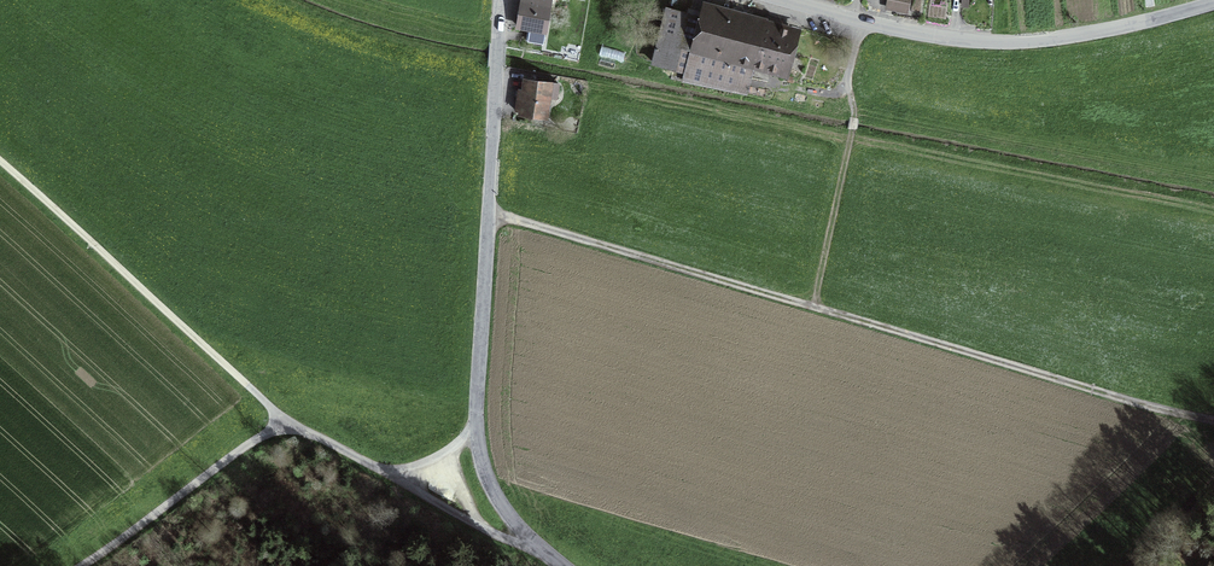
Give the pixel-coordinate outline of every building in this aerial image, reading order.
[(517,29),(548,35),(554,0),(522,0),(517,29)] [(887,11),(912,15),(915,0),(889,0),(887,11)] [(805,31),(705,5),(685,83),(749,100),(756,74),(791,83),(805,31)] [(686,13),(663,7),(661,15),(651,58),(673,64),(686,13)] [(554,85),(524,81),(519,118),(549,122),(554,85)]
